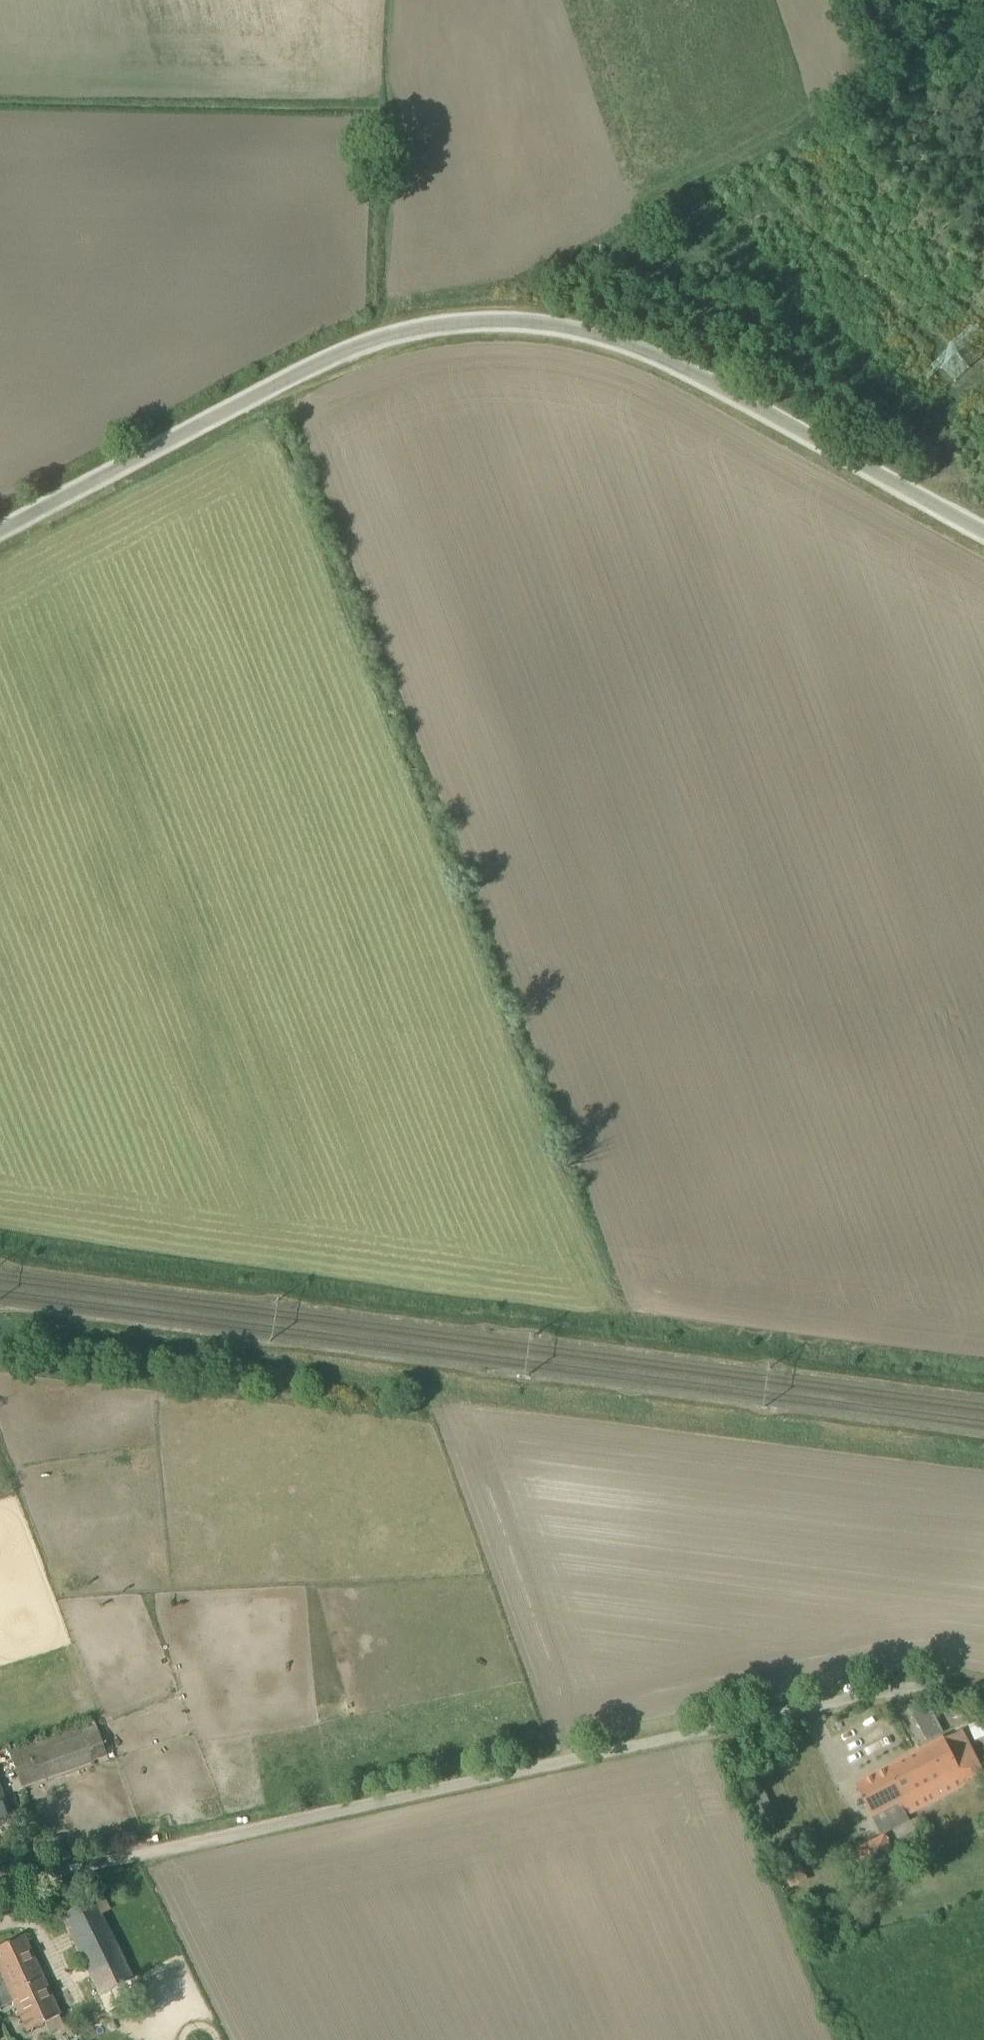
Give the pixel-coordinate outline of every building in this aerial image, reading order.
[(106,1756),(95,1724),(11,1754),(23,1786),(106,1756)] [(968,1784),(983,1776),(983,1772),(975,1754),(957,1763),(945,1739),(856,1785),(873,1818),(899,1806),(904,1816),(968,1784)] [(60,1916),(79,1953),(113,2018),(143,2003),(99,1916),(110,1910),(102,1894),(60,1916)] [(7,1988),(7,1989),(41,1973),(23,1935),(0,1947),(0,1991),(7,1988)] [(41,1973),(7,1989),(7,1988),(0,1991),(0,2009),(12,2002),(26,2033),(61,2015),(41,1973)]
